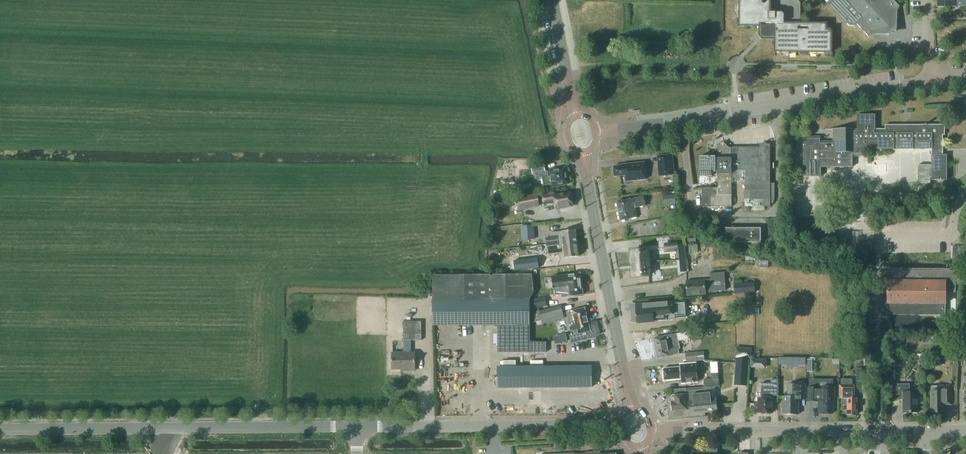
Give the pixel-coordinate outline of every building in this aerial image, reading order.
[(740,27),(762,27),(762,37),(775,37),(775,52),(832,52),(832,29),(826,29),(826,23),(800,23),(801,2),(798,0),(740,0),(740,27)] [(864,0),(831,0),(827,3),(846,24),(847,23),(849,25),(855,25),(857,23),(868,36),(870,34),(871,34),(874,31),(877,34),(885,34),(889,34),(889,30),(891,28),(864,0)] [(898,8),(900,6),(894,0),(864,0),(891,28),(893,27),(897,27),(897,23),(897,14),(895,11),(897,9),(898,9),(898,8)] [(803,147),(804,177),(821,177),(821,167),(853,167),(853,156),(864,156),(864,150),(932,149),(932,180),(947,180),(947,155),(943,155),(943,135),(945,135),(945,124),(886,125),(886,129),(876,129),(876,114),(858,115),(858,129),(834,129),(834,141),(820,141),(820,136),(806,136),(806,147),(803,147)] [(703,187),(703,206),(732,206),(732,147),(725,147),(724,145),(726,143),(724,141),(718,147),(718,157),(716,157),(716,156),(701,156),(701,166),(699,166),(699,176),(713,176),(713,174),(718,174),(718,187),(703,187)] [(746,146),(746,181),(746,206),(772,206),(771,147),(766,141),(763,143),(765,145),(763,146),(746,146)] [(746,181),(746,146),(733,146),(733,181),(746,181)] [(675,175),(673,155),(661,156),(664,176),(675,175)] [(544,162),(531,164),(532,174),(545,171),(544,162)] [(645,162),(630,164),(622,165),(622,166),(614,167),(615,176),(632,175),(632,181),(647,179),(645,162)] [(544,186),(554,184),(554,185),(570,183),(567,167),(551,170),(552,177),(550,177),(550,175),(549,175),(548,171),(535,174),(536,179),(542,178),(544,186)] [(574,205),(571,191),(556,194),(556,192),(548,193),(548,191),(538,193),(538,194),(517,198),(519,208),(540,204),(538,196),(544,195),(545,204),(557,201),(558,207),(574,205)] [(676,203),(675,194),(663,196),(664,204),(676,203)] [(646,206),(644,197),(618,202),(621,220),(638,217),(636,208),(646,206)] [(521,226),(522,240),(534,239),(533,225),(521,226)] [(725,227),(725,242),(760,242),(761,228),(725,227)] [(547,243),(548,249),(553,248),(552,243),(556,242),(557,245),(578,242),(576,228),(562,230),(563,230),(550,232),(551,237),(546,237),(547,243)] [(553,248),(548,249),(547,243),(549,254),(560,252),(560,257),(566,257),(579,255),(578,242),(557,245),(556,242),(552,243),(553,248)] [(685,244),(678,245),(678,251),(679,257),(686,256),(685,244)] [(634,263),(649,262),(649,255),(655,255),(654,250),(648,251),(648,250),(633,251),(634,263)] [(552,266),(551,258),(526,261),(527,269),(552,266)] [(649,262),(634,263),(635,277),(650,276),(650,272),(656,271),(655,265),(650,266),(649,262)] [(955,268),(887,269),(888,304),(888,312),(893,312),(893,315),(946,315),(946,304),(946,288),(955,288),(955,268)] [(584,294),(582,272),(553,276),(555,290),(556,289),(556,294),(563,293),(563,298),(575,296),(574,295),(584,294)] [(711,274),(711,280),(687,281),(688,296),(707,295),(707,292),(727,291),(725,273),(711,274)] [(530,300),(534,291),(534,275),(433,275),(433,323),(434,326),(498,325),(498,354),(546,353),(546,343),(531,343),(530,323),(530,309),(547,306),(545,298),(530,300)] [(734,283),(735,294),(755,292),(754,282),(734,283)] [(688,317),(687,301),(677,302),(640,305),(641,305),(636,305),(638,322),(642,322),(642,323),(659,321),(659,320),(678,318),(688,317)] [(543,321),(543,323),(543,324),(565,318),(562,306),(535,312),(537,323),(543,321)] [(593,324),(591,324),(590,322),(588,315),(589,314),(588,311),(586,310),(586,307),(568,312),(573,334),(571,334),(573,342),(596,337),(595,336),(599,335),(600,332),(599,330),(598,327),(597,325),(595,325),(593,324)] [(421,340),(422,323),(422,321),(404,321),(404,323),(404,353),(393,352),(393,369),(406,369),(406,370),(415,370),(415,353),(411,353),(411,340),(421,340)] [(671,335),(655,338),(658,358),(674,355),(679,354),(679,350),(680,350),(678,334),(671,335)] [(555,338),(557,345),(568,343),(567,335),(555,338)] [(857,350),(868,350),(868,336),(857,336),(857,350)] [(958,344),(958,358),(965,358),(965,344),(958,344)] [(704,361),(704,353),(686,354),(686,362),(704,361)] [(736,359),(734,385),(747,386),(749,360),(736,359)] [(680,370),(680,367),(663,369),(664,380),(681,379),(681,376),(685,375),(685,383),(695,382),(694,364),(684,364),(684,369),(680,370)] [(498,367),(498,387),(592,387),(592,367),(498,367)] [(867,381),(868,369),(859,369),(858,381),(867,381)] [(703,379),(704,387),(710,386),(721,385),(721,378),(703,379)] [(841,378),(841,385),(840,385),(840,398),(841,398),(841,405),(847,405),(847,414),(856,415),(857,398),(852,398),(853,385),(850,385),(851,378),(841,378)] [(764,414),(765,413),(771,413),(771,397),(771,395),(777,395),(777,379),(770,379),(770,383),(761,383),(760,397),(758,397),(758,413),(760,413),(761,414),(764,414)] [(782,396),(782,414),(798,413),(798,398),(805,398),(805,383),(787,384),(787,396),(782,396)] [(903,413),(917,413),(917,406),(917,391),(909,392),(909,384),(895,384),(895,400),(902,400),(902,406),(903,406),(903,413)] [(711,398),(710,386),(704,387),(702,387),(702,389),(686,391),(685,388),(672,390),(673,395),(670,396),(671,410),(672,410),(672,415),(690,413),(690,414),(716,411),(715,398),(711,398)] [(930,392),(930,413),(944,412),(943,405),(951,404),(951,386),(930,386),(930,392)] [(820,413),(821,414),(825,414),(826,413),(832,413),(832,401),(834,401),(834,387),(809,387),(809,401),(819,401),(818,413),(820,413)]
